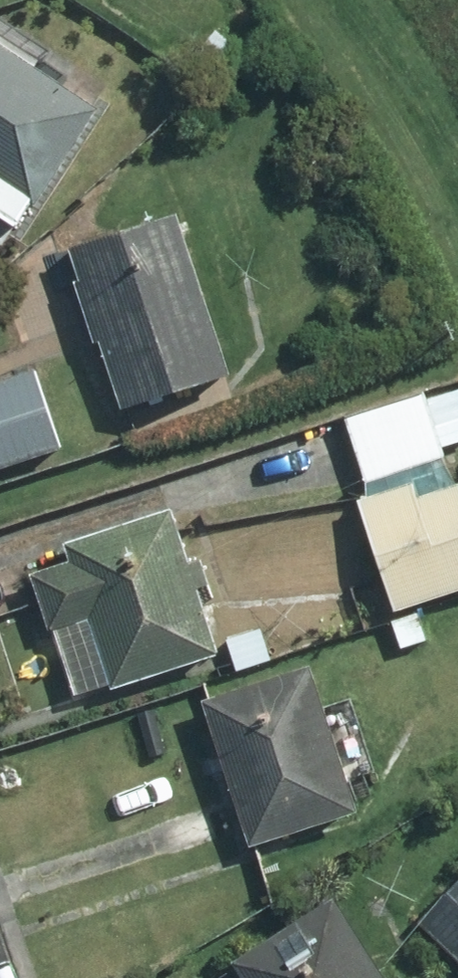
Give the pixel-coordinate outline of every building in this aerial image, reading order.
[(31,220),(108,103),(50,65),(61,46),(6,10),(0,18),(0,251),(31,220)] [(188,211),(81,246),(91,279),(83,282),(94,318),(103,315),(132,404),(238,371),(188,211)] [(68,444),(43,370),(0,384),(0,466),(68,444)] [(354,416),(380,496),(365,501),(399,605),(457,587),(457,458),(453,442),(457,441),(457,382),(354,416)] [(186,507),(80,542),(85,559),(45,571),(62,625),(102,612),(125,682),(231,649),(211,583),(219,580),(212,557),(203,561),(186,507)] [(427,612),(397,621),(405,646),(434,636),(427,612)] [(243,643),(249,665),(270,658),(264,637),(243,643)] [(322,667),(213,700),(258,842),(367,807),(322,667)] [(430,922),(457,949),(457,893),(430,922)] [(246,961),(256,977),(400,977),(350,897),(246,961)]
